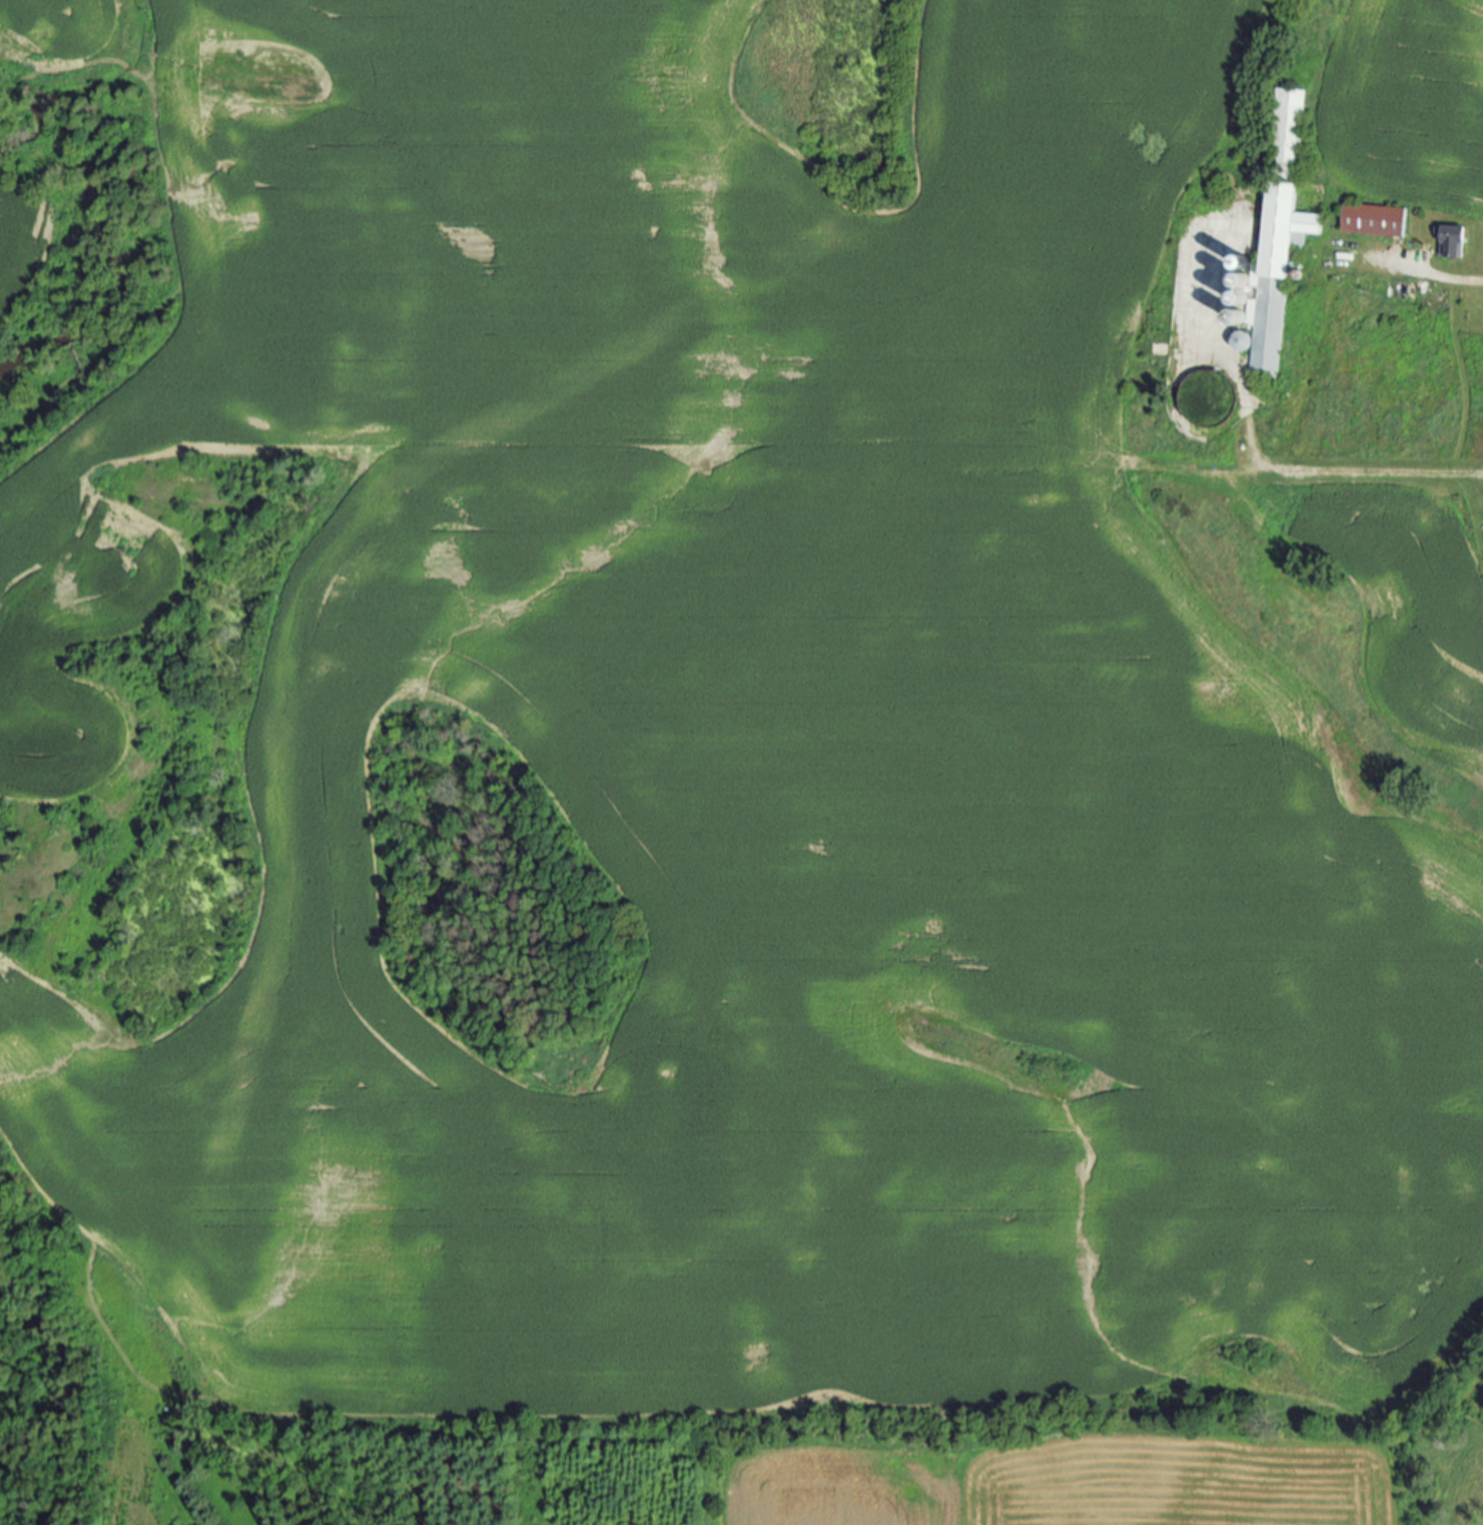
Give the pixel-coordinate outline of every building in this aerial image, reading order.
[(1306,90),(1278,88),(1273,166),(1286,167),(1287,160),(1302,161),(1306,90)] [(1294,246),(1308,248),(1309,234),(1325,235),(1327,215),(1299,212),(1302,185),(1270,182),(1263,258),(1253,257),(1252,273),(1240,272),(1239,286),(1251,287),(1250,296),(1246,295),(1245,302),(1249,303),(1248,313),(1243,312),(1241,325),(1256,326),(1256,333),(1237,332),(1235,349),(1254,351),(1252,375),(1282,378),(1294,246)] [(1345,233),(1408,236),(1409,207),(1346,204),(1345,233)] [(1446,257),(1465,256),(1464,245),(1470,245),(1470,226),(1445,227),(1446,257)]
